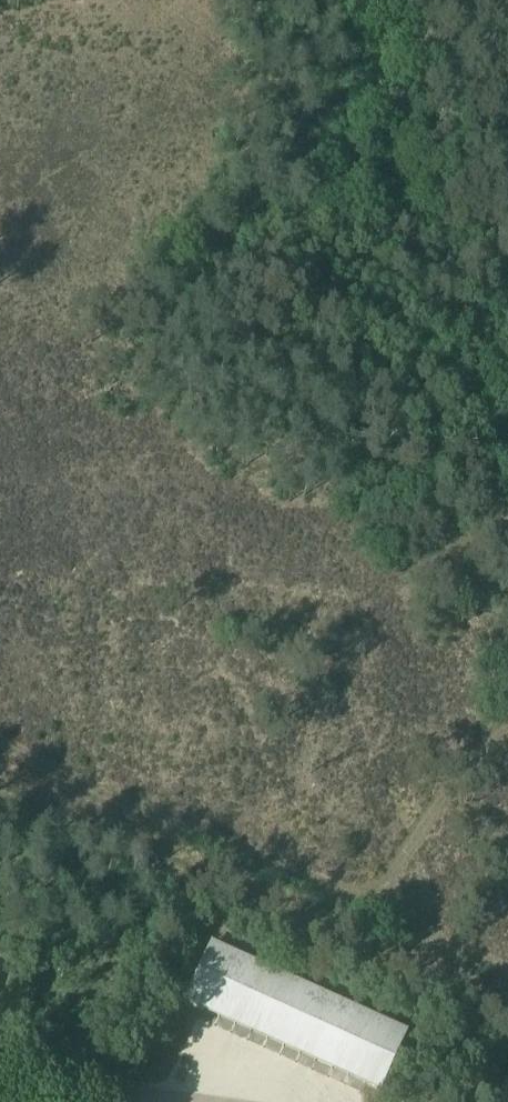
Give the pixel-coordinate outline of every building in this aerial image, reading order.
[(408,1033),(336,1001),(211,943),(183,1004),(184,1005),(289,1053),(380,1094),(381,1094),(408,1033)]
